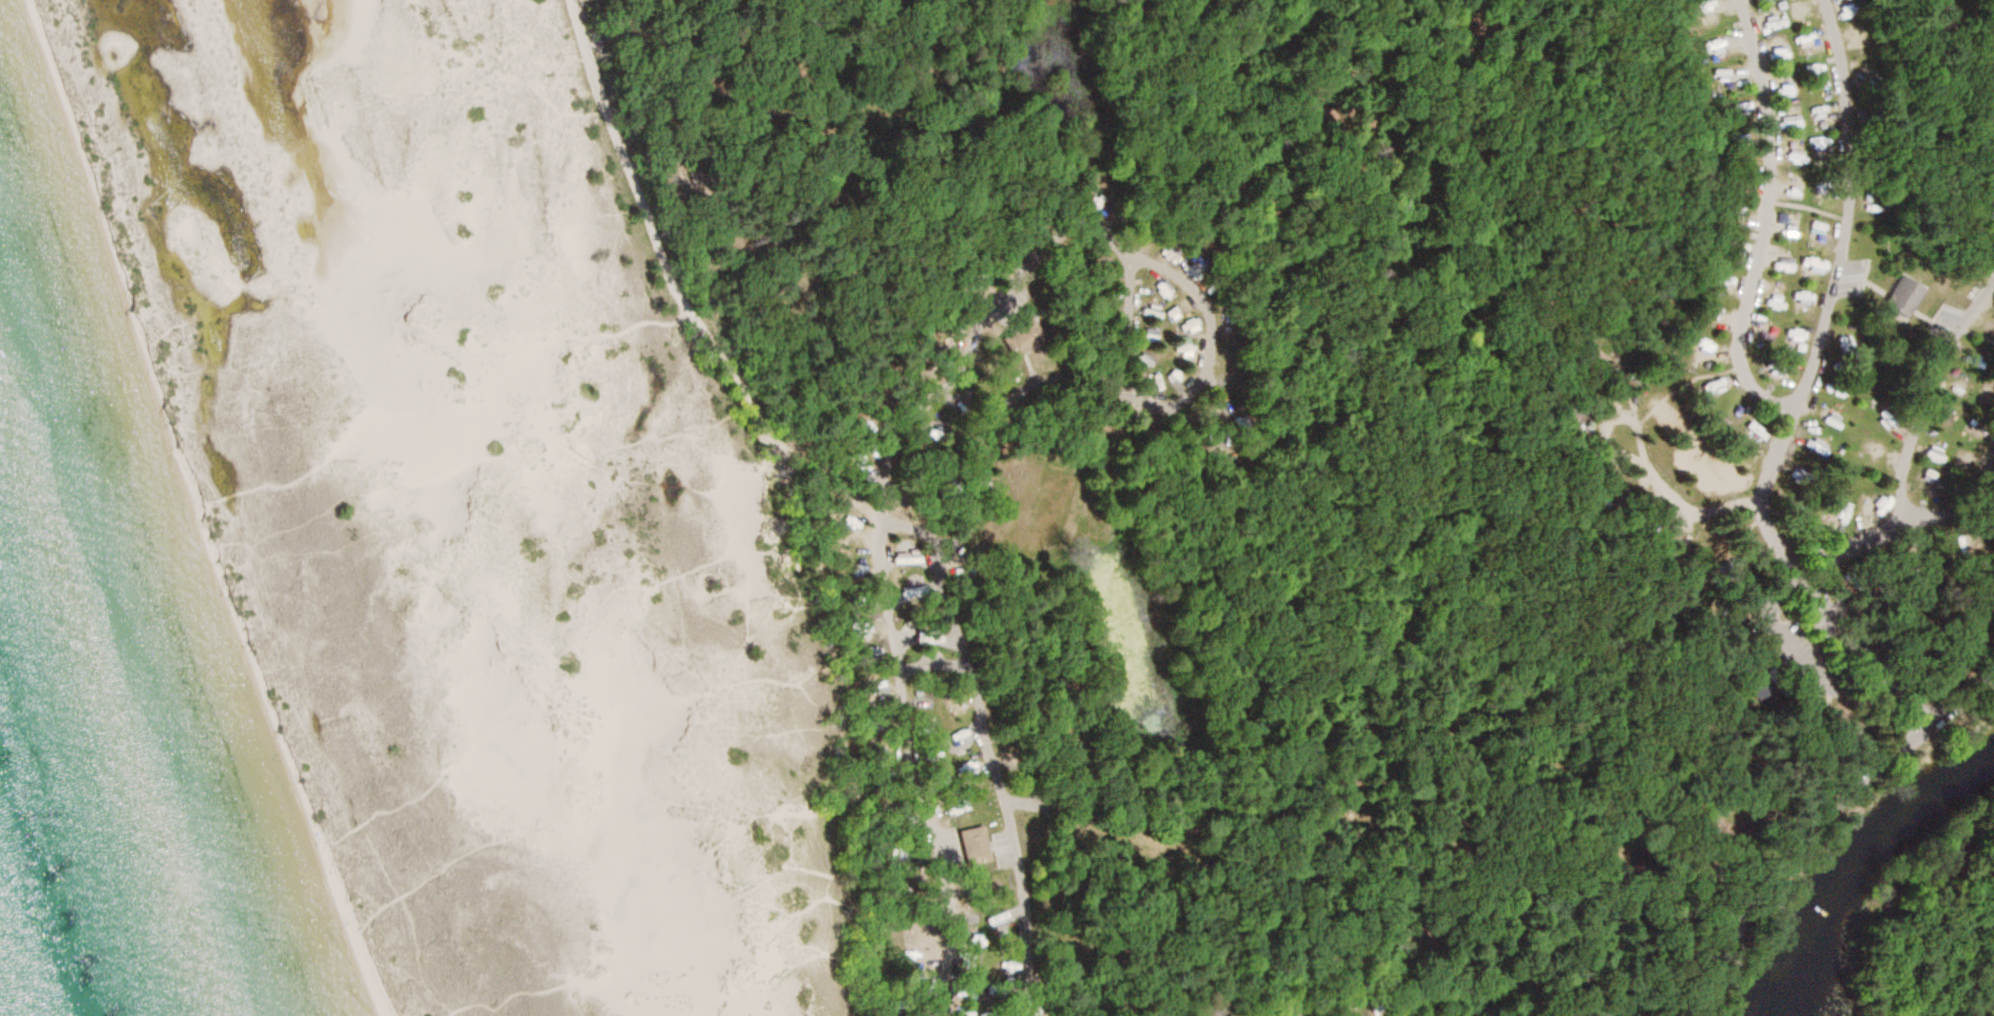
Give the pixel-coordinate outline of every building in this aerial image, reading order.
[(1803,47),(1821,47),(1821,35),(1803,35),(1803,47)] [(1806,194),(1786,190),(1784,197),(1805,201),(1806,194)] [(1829,230),(1829,219),(1810,219),(1810,230),(1829,230)] [(1803,237),(1802,227),(1783,228),(1784,238),(1803,237)] [(1929,288),(1902,276),(1887,311),(1913,323),(1929,288)] [(1176,326),(1189,335),(1196,325),(1183,317),(1176,326)] [(1003,337),(1015,359),(1048,342),(1035,319),(1003,337)] [(1722,353),(1722,346),(1700,345),(1699,352),(1722,353)] [(926,586),(897,591),(899,602),(928,596),(926,586)] [(970,734),(961,726),(946,743),(956,751),(970,734)] [(988,860),(988,829),(965,829),(965,860),(988,860)]
